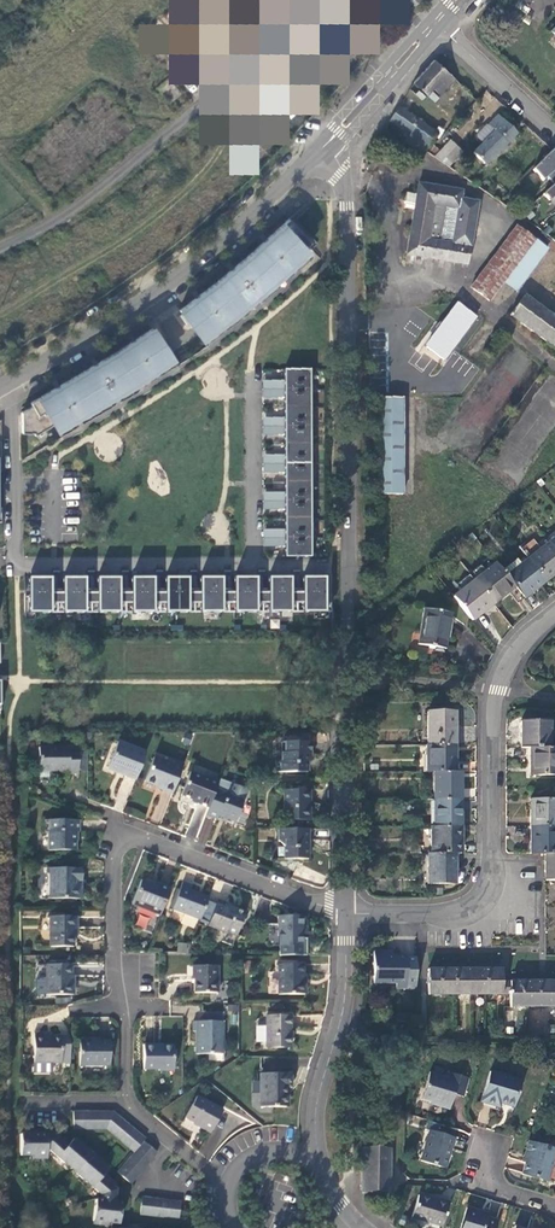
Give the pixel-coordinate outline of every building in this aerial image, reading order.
[(422,73),(415,82),(428,94),(435,87),(448,99),(462,85),(435,60),(422,73)] [(482,105),(476,100),(465,112),(471,117),(482,105)] [(404,144),(421,155),(436,132),(400,108),(395,115),(391,120),(407,131),(404,135),(408,139),(404,144)] [(477,134),(476,137),(483,143),(473,152),(486,164),(517,133),(499,115),(489,124),(486,124),(477,134)] [(446,156),(452,163),(463,152),(457,145),(446,156)] [(552,149),(533,169),(544,180),(548,176),(554,183),(554,182),(554,152),(552,149)] [(455,235),(473,238),(479,200),(462,197),(463,190),(419,183),(417,199),(413,198),(412,202),(416,203),(408,253),(468,262),(471,244),(454,242),(455,235)] [(201,296),(180,312),(179,312),(183,315),(180,317),(187,326),(189,324),(201,340),(209,335),(210,337),(233,321),(231,319),(246,307),(248,309),(269,292),(267,290),(274,284),(281,278),(283,280),(303,262),(301,259),(308,253),(306,251),(313,245),(290,219),(271,236),(258,248),(239,265),(217,283),(201,296)] [(473,286),(490,300),(505,280),(518,289),(548,249),(516,226),(473,286)] [(472,244),(473,238),(455,235),(454,242),(471,244),(472,244)] [(554,348),(554,316),(526,295),(510,315),(554,348)] [(427,347),(444,361),(477,317),(459,304),(427,347)] [(33,408),(22,414),(22,434),(34,434),(35,436),(54,425),(56,430),(64,425),(66,428),(89,415),(88,412),(102,403),(104,406),(127,392),(126,390),(142,380),(143,382),(166,367),(165,364),(172,359),(161,342),(164,341),(158,331),(155,333),(153,329),(152,330),(145,335),(147,344),(122,350),(100,363),(93,367),(64,384),(59,387),(30,404),(33,408)] [(285,557),(310,557),(310,370),(284,370),(284,381),(262,381),(262,398),(284,398),(284,418),(262,418),(262,435),(284,435),(284,455),(262,455),(262,473),(284,473),(284,493),(263,493),(263,510),(285,510),(285,530),(263,530),(263,547),(285,547),(285,557)] [(379,493),(402,493),(402,397),(379,397),(379,493)] [(554,574),(554,549),(550,543),(549,541),(528,558),(546,581),(554,574)] [(525,598),(546,581),(528,558),(507,575),(515,586),(525,598)] [(475,579),(494,603),(515,586),(507,575),(497,562),(475,579)] [(29,594),(25,594),(25,613),(327,613),(327,594),(324,594),(324,578),(302,578),(302,594),(290,594),(290,578),(268,578),(268,594),(256,594),(256,578),(233,578),(234,594),(222,594),(222,578),(199,578),(200,594),(188,594),(187,578),(165,578),(165,594),(152,594),(153,578),(131,578),(131,594),(119,594),(119,578),(97,578),(97,594),(85,594),(85,578),(63,578),(63,594),(51,594),(51,578),(28,578),(29,594)] [(473,620),(494,603),(475,579),(454,596),(473,620)] [(419,643),(446,648),(452,612),(425,607),(419,643)] [(270,629),(280,628),(279,619),(269,619),(270,629)] [(428,745),(455,745),(455,712),(428,711),(428,745)] [(522,721),(522,747),(531,748),(550,748),(550,721),(522,721)] [(191,736),(185,734),(182,742),(188,744),(191,736)] [(125,776),(135,780),(146,751),(117,741),(107,768),(125,774),(125,776)] [(276,772),(308,772),(308,762),(312,759),(311,742),(281,742),(281,759),(276,760),(276,772)] [(455,771),(455,745),(428,745),(426,745),(426,771),(434,771),(455,771)] [(39,777),(48,777),(49,771),(67,771),(67,777),(69,777),(69,773),(76,773),(76,777),(78,777),(78,769),(78,751),(78,748),(69,748),(68,746),(39,747),(39,777)] [(550,748),(531,748),(531,775),(554,775),(554,748),(550,748)] [(88,752),(78,751),(78,769),(87,770),(88,752)] [(162,789),(172,793),(183,764),(174,760),(174,761),(155,754),(145,780),(163,788),(162,789)] [(461,798),(461,771),(455,771),(434,771),(434,799),(461,798)] [(209,807),(218,782),(205,776),(205,778),(191,772),(182,795),(199,802),(199,804),(209,807)] [(248,791),(220,779),(218,782),(209,807),(206,814),(217,819),(218,816),(224,818),(223,819),(234,823),(248,791)] [(284,789),(284,819),(308,819),(309,801),(310,801),(310,789),(284,789)] [(461,826),(461,798),(434,799),(434,826),(461,826)] [(531,826),(554,826),(554,800),(531,800),(531,826)] [(49,850),(74,850),(74,831),(78,832),(78,820),(45,820),(45,832),(49,832),(49,850)] [(461,853),(461,826),(434,826),(431,826),(431,853),(455,853),(461,853)] [(531,853),(546,853),(554,853),(554,826),(531,826),(531,853)] [(308,858),(309,829),(278,829),(278,839),(284,846),(284,858),(308,858)] [(431,853),(428,853),(427,884),(454,884),(455,853),(431,853)] [(546,853),(546,880),(554,880),(554,853),(546,853)] [(49,869),(49,899),(77,898),(77,880),(80,880),(81,868),(49,869)] [(160,914),(170,887),(158,883),(157,886),(142,880),(132,904),(160,914)] [(200,919),(209,896),(191,889),(193,884),(183,881),(172,909),(200,919)] [(226,929),(237,933),(245,912),(228,905),(230,899),(228,898),(226,902),(218,899),(208,925),(226,932),(226,929)] [(49,915),(49,945),(72,945),(72,927),(75,927),(76,915),(49,915)] [(278,915),(278,945),(302,945),(302,915),(278,915)] [(177,952),(187,952),(187,943),(177,943),(177,952)] [(417,980),(417,956),(409,956),(409,955),(389,955),(389,950),(375,950),(375,980),(417,980)] [(46,965),(47,995),(73,994),(73,983),(71,983),(71,964),(46,965)] [(278,964),(278,994),(305,994),(305,981),(302,982),(303,964),(278,964)] [(194,981),(194,993),(217,993),(216,966),(192,967),(192,981),(194,981)] [(511,1005),(554,1005),(554,981),(503,981),(503,968),(429,968),(430,992),(511,993),(511,1005)] [(417,980),(375,980),(375,982),(398,983),(398,988),(408,989),(408,987),(417,987),(417,980)] [(266,1047),(290,1048),(290,1016),(266,1016),(266,1047)] [(195,1031),(196,1053),(223,1053),(223,1021),(193,1021),(193,1031),(195,1031)] [(32,1034),(31,1063),(59,1063),(61,1063),(61,1036),(42,1036),(42,1033),(32,1034)] [(70,1036),(61,1036),(61,1063),(70,1063),(70,1036)] [(78,1040),(78,1066),(108,1066),(108,1041),(92,1042),(92,1039),(78,1040)] [(143,1070),(159,1071),(159,1068),(173,1069),(173,1045),(155,1045),(155,1046),(144,1047),(143,1070)] [(423,1099),(450,1108),(455,1093),(464,1095),(470,1078),(451,1072),(449,1077),(431,1072),(423,1099)] [(496,1101),(500,1103),(515,1107),(522,1081),(491,1072),(482,1102),(495,1106),(496,1101)] [(260,1107),(285,1107),(286,1087),(289,1087),(290,1074),(260,1074),(260,1107)] [(199,1128),(209,1133),(221,1110),(196,1096),(185,1117),(200,1126),(199,1128)] [(113,1110),(73,1110),(73,1129),(107,1129),(134,1152),(117,1172),(131,1183),(157,1152),(144,1141),(145,1139),(113,1110)] [(422,1159),(446,1167),(455,1137),(432,1129),(422,1159)] [(33,1133),(46,1133),(51,1134),(54,1136),(58,1139),(63,1143),(62,1144),(66,1146),(69,1142),(54,1130),(33,1130),(33,1133)] [(33,1133),(21,1133),(21,1155),(46,1155),(46,1133),(33,1133)] [(364,1134),(363,1150),(363,1192),(389,1192),(390,1149),(391,1149),(392,1135),(364,1134)] [(63,1143),(58,1139),(50,1149),(101,1193),(110,1184),(107,1181),(108,1180),(103,1175),(109,1169),(109,1168),(73,1137),(69,1142),(66,1146),(62,1144),(63,1143)] [(547,1180),(554,1153),(554,1148),(530,1141),(520,1172),(547,1180)] [(116,1184),(109,1169),(103,1175),(108,1180),(107,1181),(110,1184),(101,1193),(100,1200),(114,1201),(116,1184)] [(413,1214),(444,1222),(450,1203),(440,1200),(441,1199),(420,1192),(413,1214)] [(140,1214),(178,1219),(180,1201),(142,1197),(140,1214)] [(121,1202),(114,1201),(100,1200),(96,1199),(93,1220),(118,1223),(121,1202)] [(498,1220),(486,1216),(487,1213),(468,1207),(462,1227),(496,1227),(498,1220)]
